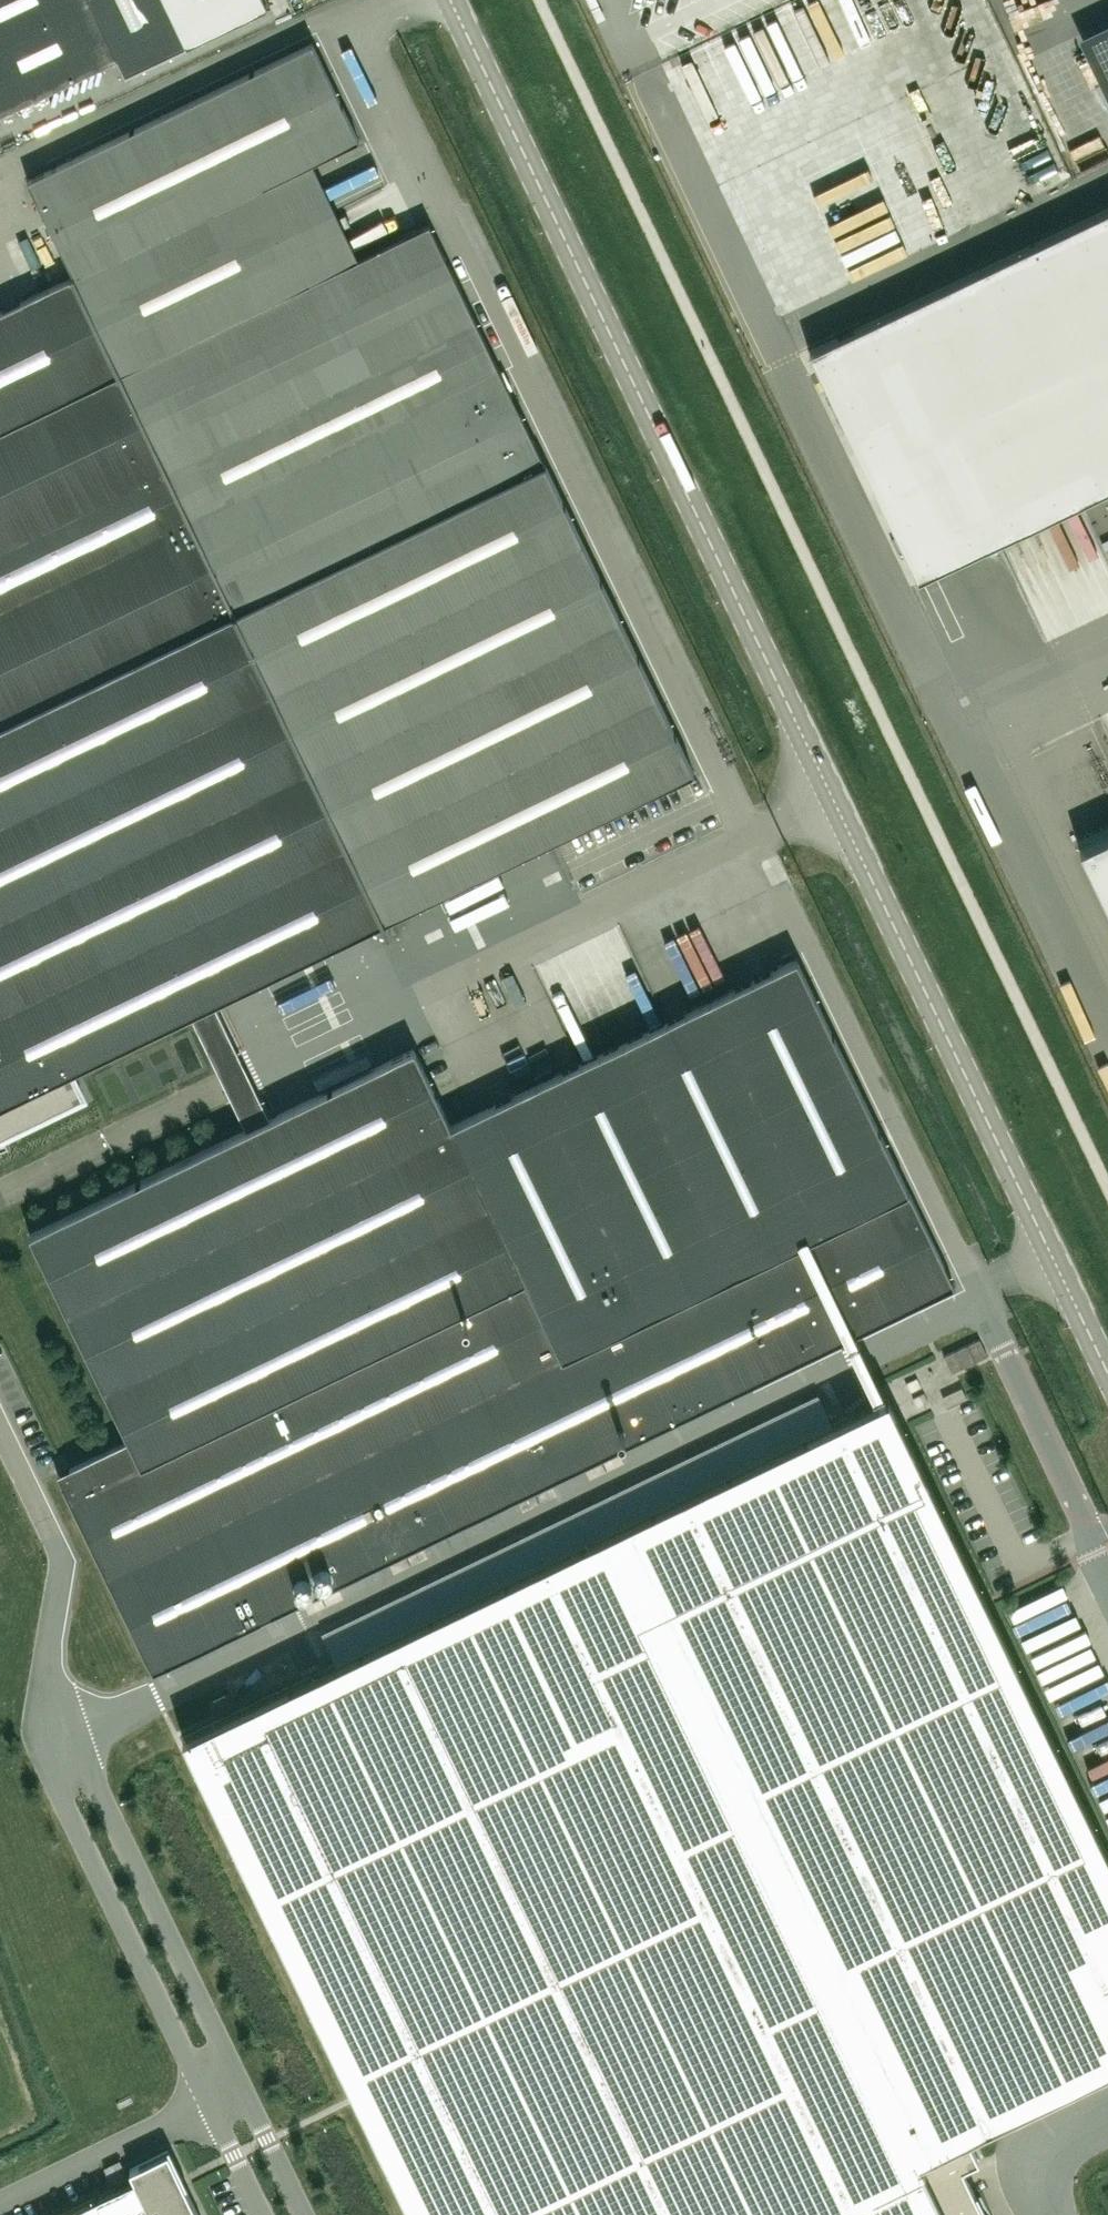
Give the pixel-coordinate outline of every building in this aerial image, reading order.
[(118,57),(126,75),(268,7),(264,0),(0,0),(0,113),(118,57)] [(264,185),(359,139),(312,42),(28,180),(74,276),(0,312),(0,1135),(1,1136),(84,1096),(72,1072),(191,1014),(226,1085),(248,1129),(30,1234),(128,1439),(57,1473),(153,1673),(955,1286),(797,959),(451,1126),(414,1049),(272,1117),(251,1073),(216,1002),(382,923),(387,934),(392,932),(386,920),(694,771),(429,223),(310,280),(264,185)] [(811,356),(916,578),(1107,487),(1107,217),(811,356)] [(1081,852),(1107,909),(1107,835),(1079,849),(1081,852)] [(952,1373),(988,1355),(980,1338),(944,1356),(952,1373)] [(183,1738),(413,2214),(985,2214),(975,2195),(962,2168),(979,2160),(967,2136),(1107,2068),(1107,1854),(888,1397),(886,1398),(877,1403),(183,1738)] [(59,2214),(199,2214),(185,2186),(168,2151),(141,2164),(130,2170),(135,2179),(59,2214)]
